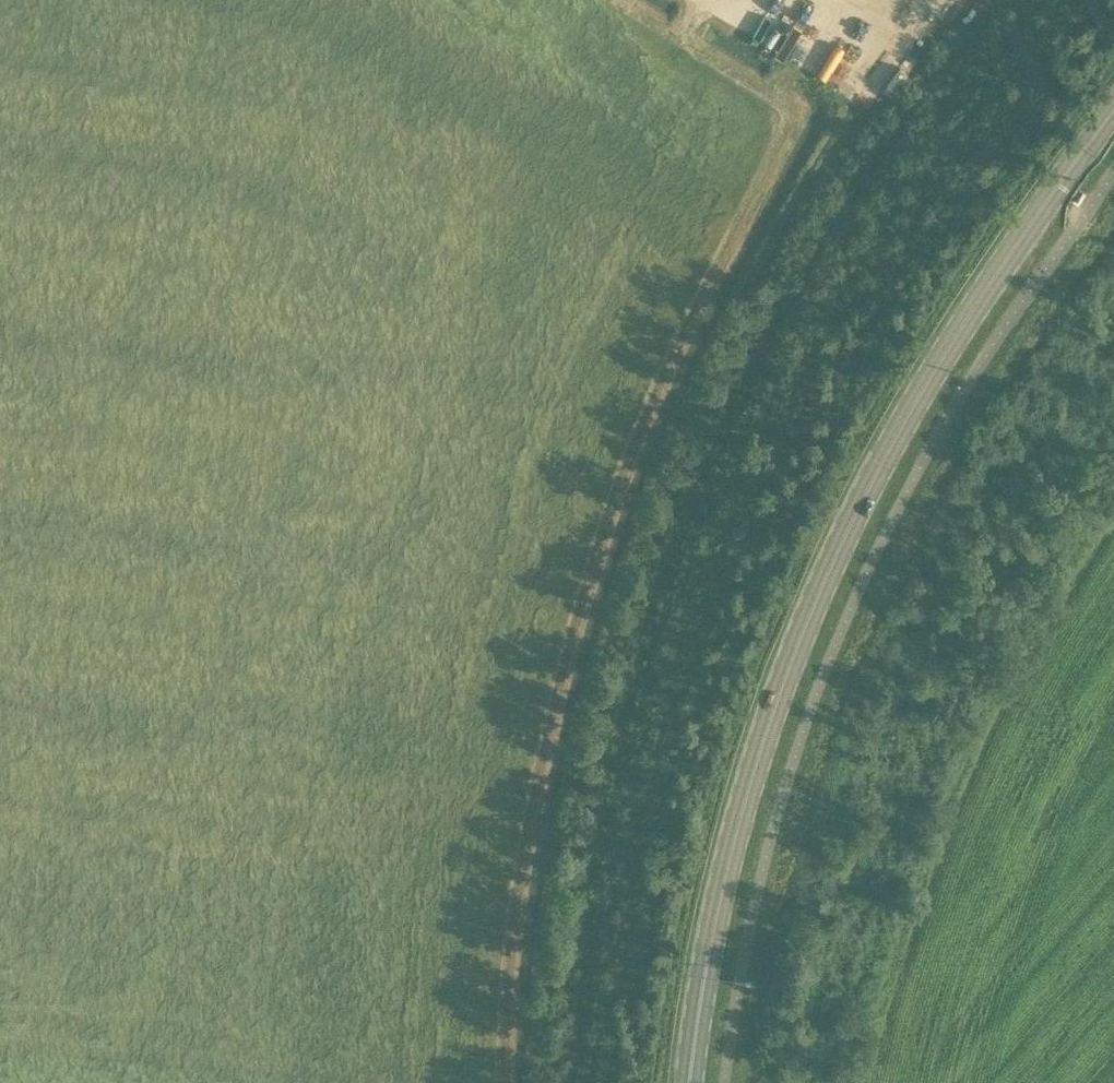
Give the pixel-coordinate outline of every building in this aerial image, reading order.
[(762,7),(747,39),(844,81),(859,50),(762,7)] [(888,58),(879,54),(889,31),(875,26),(865,53),(878,59),(872,75),(880,78),(888,58)]
